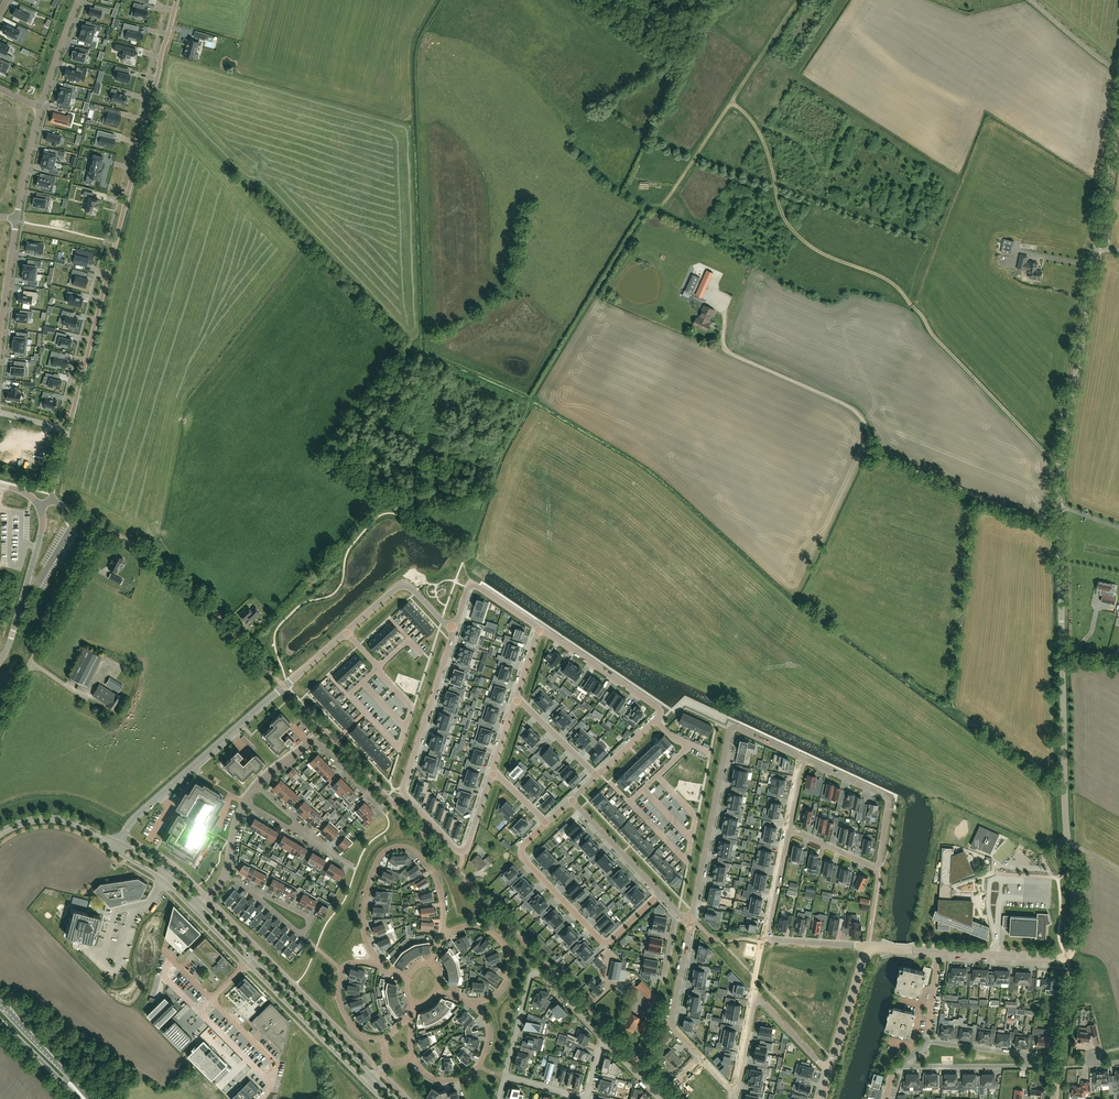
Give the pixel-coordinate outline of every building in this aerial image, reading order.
[(134,3),(132,11),(138,12),(137,18),(141,19),(142,18),(146,19),(148,10),(140,8),(141,5),(134,3)] [(195,10),(210,13),(211,7),(197,3),(195,10)] [(12,15),(13,16),(20,19),(21,19),(24,21),(25,21),(25,22),(26,22),(27,22),(27,21),(30,15),(31,15),(32,12),(35,13),(35,12),(35,13),(32,12),(33,11),(23,6),(21,10),(19,9),(16,8),(14,12),(13,12),(14,12),(13,14),(13,15),(12,15)] [(110,9),(98,6),(97,10),(90,8),(88,15),(92,16),(92,17),(96,18),(96,17),(100,18),(102,11),(109,13),(110,9)] [(217,18),(213,39),(224,41),(228,20),(217,18)] [(82,29),(81,33),(94,36),(96,30),(100,31),(101,26),(91,23),(90,27),(88,26),(88,27),(85,26),(83,25),(82,29)] [(124,23),(123,29),(127,30),(125,38),(139,41),(142,33),(135,31),(136,29),(137,30),(138,26),(124,23)] [(6,25),(3,33),(8,35),(7,37),(12,39),(13,37),(19,40),(25,28),(19,25),(17,30),(15,29),(13,28),(12,28),(6,25)] [(184,41),(186,27),(178,25),(177,35),(180,35),(179,40),(184,41)] [(80,35),(78,39),(84,41),(85,41),(86,41),(87,41),(86,46),(95,48),(97,42),(93,41),(94,36),(81,33),(81,35),(80,35)] [(187,44),(184,56),(192,58),(194,54),(195,54),(198,43),(191,41),(189,45),(187,44)] [(2,52),(0,56),(11,61),(13,57),(6,54),(10,47),(0,42),(0,51),(2,52)] [(116,43),(114,50),(123,52),(121,59),(127,61),(126,64),(131,65),(132,62),(133,62),(134,60),(135,60),(136,56),(135,55),(136,52),(135,52),(136,49),(125,46),(116,43)] [(84,62),(86,55),(88,55),(89,50),(81,48),(80,51),(79,51),(79,52),(73,51),(72,56),(73,56),(72,59),(84,62)] [(10,65),(0,60),(0,68),(1,67),(7,71),(10,65)] [(116,66),(115,72),(118,72),(116,80),(117,80),(117,81),(120,82),(120,81),(128,83),(129,81),(130,82),(131,77),(130,77),(130,75),(125,74),(126,69),(116,66)] [(85,77),(85,74),(87,74),(88,70),(79,67),(78,73),(74,72),(74,71),(72,70),(72,71),(67,70),(66,73),(65,74),(66,74),(65,77),(68,78),(68,79),(74,81),(75,80),(79,81),(80,76),(85,77)] [(59,95),(72,98),(73,91),(75,91),(76,87),(66,84),(65,89),(61,88),(59,95)] [(124,105),(126,96),(121,95),(121,94),(119,93),(118,94),(117,94),(118,90),(112,88),(110,95),(114,96),(112,102),(124,105)] [(71,103),(72,98),(59,95),(57,100),(58,100),(57,103),(62,104),(61,108),(70,110),(72,106),(70,105),(71,103)] [(119,125),(121,116),(115,115),(117,111),(106,108),(105,113),(108,114),(106,122),(111,123),(111,126),(117,127),(118,125),(119,125)] [(72,122),(74,116),(68,114),(67,116),(53,113),(51,122),(67,126),(68,121),(72,122)] [(114,143),(115,139),(109,138),(111,133),(98,130),(97,135),(101,136),(99,146),(102,147),(103,146),(113,148),(114,145),(114,144),(114,143)] [(61,136),(48,133),(46,141),(52,142),(52,144),(58,146),(61,136)] [(55,162),(57,155),(63,157),(64,153),(54,150),(53,154),(44,152),(43,157),(43,159),(55,162)] [(88,171),(87,177),(92,178),(92,179),(94,179),(99,180),(101,174),(101,175),(102,174),(103,171),(103,169),(100,169),(103,157),(92,155),(91,161),(93,161),(90,171),(88,171)] [(54,168),(55,162),(43,159),(42,161),(40,166),(49,168),(48,172),(59,175),(60,171),(57,170),(57,168),(54,168)] [(53,186),(56,177),(45,175),(44,179),(38,178),(36,186),(41,187),(40,189),(45,190),(45,188),(49,189),(50,185),(53,186)] [(97,209),(98,204),(97,204),(99,199),(92,198),(93,193),(85,191),(83,196),(89,197),(86,211),(88,212),(88,213),(94,215),(94,213),(95,214),(96,209),(97,209)] [(34,198),(33,206),(40,207),(39,208),(44,209),(47,209),(48,203),(49,201),(50,197),(41,195),(41,199),(34,198)] [(1004,239),(1001,252),(1011,254),(1014,241),(1004,239)] [(27,242),(26,252),(30,252),(30,253),(33,254),(34,253),(35,253),(36,253),(35,256),(41,257),(42,254),(42,251),(39,250),(40,244),(27,242)] [(94,254),(81,250),(79,256),(75,255),(73,263),(87,266),(88,263),(88,261),(92,262),(94,254)] [(1027,256),(1021,255),(1018,269),(1025,270),(1025,269),(1029,270),(1028,273),(1031,273),(1030,278),(1031,278),(1031,279),(1034,279),(1035,279),(1041,280),(1041,278),(1042,278),(1043,274),(1042,274),(1042,271),(1036,270),(1038,263),(1031,261),(1030,264),(1026,263),(1027,256)] [(42,262),(31,260),(30,266),(24,265),(23,272),(37,274),(38,268),(41,268),(42,262)] [(73,270),(72,275),(75,276),(73,285),(78,287),(79,285),(86,287),(88,279),(84,278),(85,272),(73,269),(73,270)] [(707,270),(696,295),(702,298),(713,273),(707,270)] [(36,280),(37,274),(23,272),(24,272),(23,275),(22,274),(22,279),(30,280),(30,284),(37,285),(38,281),(36,280)] [(694,275),(686,291),(693,294),(700,278),(694,275)] [(19,294),(18,302),(31,304),(32,299),(37,300),(38,292),(24,290),(23,295),(19,294)] [(81,306),(83,298),(80,298),(81,294),(71,291),(68,303),(81,306)] [(696,318),(710,324),(708,323),(714,310),(704,305),(698,319),(696,318)] [(78,319),(70,317),(71,312),(63,310),(61,318),(64,319),(63,324),(75,327),(78,319)] [(31,319),(32,312),(25,311),(25,314),(20,314),(18,314),(18,313),(17,313),(17,314),(17,317),(16,317),(15,322),(18,322),(18,321),(27,322),(27,323),(28,323),(29,319),(31,319)] [(710,324),(696,318),(693,324),(707,331),(710,324)] [(27,345),(28,333),(20,332),(19,337),(16,337),(14,336),(13,344),(27,345)] [(57,332),(56,336),(59,337),(57,345),(58,345),(58,346),(62,347),(63,346),(70,348),(72,340),(65,338),(66,334),(57,332)] [(26,357),(27,345),(13,344),(13,347),(14,347),(13,351),(15,351),(17,351),(17,356),(26,357)] [(65,368),(67,360),(60,358),(61,353),(52,351),(51,356),(54,357),(52,365),(53,365),(53,367),(57,369),(58,366),(65,368)] [(26,369),(27,362),(18,361),(17,367),(14,367),(11,367),(11,370),(10,370),(9,374),(24,376),(24,368),(26,369)] [(53,387),(60,389),(62,381),(53,378),(54,375),(46,373),(45,377),(49,378),(47,385),(48,386),(48,387),(53,388),(53,387)] [(19,393),(19,387),(12,386),(11,392),(8,392),(7,400),(20,401),(21,393),(19,393)] [(47,392),(43,407),(46,408),(45,408),(46,408),(51,409),(50,410),(51,410),(51,409),(54,410),(55,406),(56,406),(56,405),(57,400),(53,399),(54,394),(47,392)] [(111,563),(108,568),(116,573),(123,559),(116,555),(113,560),(112,560),(110,563),(111,563)] [(122,580),(116,576),(111,573),(108,578),(113,581),(120,584),(122,580)] [(1113,597),(1114,592),(1110,591),(1112,584),(1098,580),(1096,589),(1102,590),(1101,595),(1102,595),(1101,601),(1115,604),(1116,598),(1113,597)] [(478,596),(473,612),(476,613),(474,619),(479,621),(482,609),(487,609),(489,603),(478,596)] [(408,602),(399,609),(404,614),(412,606),(408,602)] [(412,606),(404,614),(408,619),(416,611),(412,606)] [(251,611),(248,608),(240,615),(242,618),(242,619),(244,621),(245,621),(245,622),(250,617),(251,617),(254,620),(260,614),(254,607),(251,611)] [(416,611),(408,619),(413,623),(421,616),(416,611)] [(421,616),(413,623),(417,628),(425,620),(421,616)] [(425,620),(417,628),(421,632),(429,625),(425,620)] [(515,621),(512,626),(515,629),(512,638),(519,641),(520,637),(523,638),(526,628),(515,621)] [(391,622),(386,626),(393,635),(398,630),(391,622)] [(468,624),(466,629),(467,630),(467,632),(480,636),(482,629),(487,631),(489,627),(477,623),(476,627),(473,626),(469,625),(468,624)] [(429,625),(421,632),(426,637),(434,630),(429,625)] [(386,626),(381,631),(389,639),(393,635),(386,626)] [(381,631),(377,635),(384,643),(389,639),(381,631)] [(465,634),(463,639),(464,639),(471,642),(470,646),(481,649),(483,645),(477,643),(480,636),(467,632),(466,634),(465,634)] [(377,635),(372,639),(380,647),(384,643),(377,635)] [(505,638),(503,643),(506,644),(504,649),(518,653),(518,651),(519,652),(521,647),(520,647),(520,646),(516,645),(513,644),(514,641),(505,638)] [(372,639),(367,644),(375,652),(380,647),(372,639)] [(460,648),(459,652),(460,652),(459,654),(472,658),(474,652),(475,652),(477,648),(470,646),(469,649),(466,648),(466,649),(462,647),(461,648),(460,648)] [(84,648),(70,677),(87,686),(102,657),(84,648)] [(498,654),(497,658),(499,659),(507,661),(508,658),(511,659),(515,660),(516,660),(517,660),(518,656),(517,655),(518,653),(504,649),(502,655),(498,654)] [(549,652),(545,658),(549,661),(556,666),(562,656),(555,652),(553,655),(549,652)] [(356,654),(351,659),(359,667),(364,662),(356,654)] [(458,656),(456,660),(457,660),(457,661),(461,662),(461,663),(464,664),(463,667),(470,669),(471,665),(470,665),(472,658),(459,654),(459,656),(458,656)] [(351,659),(347,663),(354,671),(359,667),(351,659)] [(499,659),(498,665),(500,665),(498,670),(511,674),(513,667),(509,666),(506,665),(507,661),(499,659)] [(561,666),(557,672),(562,676),(564,674),(565,675),(568,677),(576,666),(574,665),(574,664),(570,662),(569,661),(565,668),(561,666)] [(347,663),(342,667),(350,675),(354,671),(347,663)] [(453,673),(453,675),(465,679),(467,673),(469,673),(470,669),(463,667),(461,666),(460,670),(459,670),(455,668),(454,673),(453,673)] [(576,666),(568,677),(574,680),(572,683),(577,686),(582,678),(579,676),(582,670),(582,669),(578,667),(577,667),(576,666)] [(342,667),(337,671),(345,680),(350,675),(342,667)] [(494,674),(493,680),(500,682),(501,679),(504,680),(505,680),(509,681),(511,674),(498,670),(497,675),(494,674)] [(337,671),(333,676),(340,684),(345,680),(337,671)] [(452,677),(451,682),(454,683),(456,684),(454,687),(458,688),(465,691),(466,687),(463,686),(465,679),(453,675),(452,677)] [(590,691),(598,680),(591,676),(587,681),(584,679),(579,686),(589,693),(590,691)] [(106,684),(115,690),(118,692),(123,685),(110,677),(106,684)] [(492,680),(491,685),(493,685),(491,691),(504,695),(505,693),(506,693),(507,689),(506,689),(506,688),(499,686),(500,682),(493,680),(492,680)] [(600,689),(604,684),(598,680),(590,691),(600,698),(604,692),(600,689)] [(123,697),(117,693),(116,694),(99,684),(92,695),(107,704),(106,706),(114,711),(123,697)] [(319,684),(311,691),(315,696),(323,689),(319,684)] [(540,686),(534,692),(539,696),(535,700),(537,702),(537,703),(540,706),(549,696),(544,691),(540,686)] [(447,690),(445,694),(446,694),(445,697),(460,702),(459,701),(461,697),(463,697),(465,691),(458,688),(456,693),(447,690)] [(323,689),(315,696),(319,701),(327,693),(323,689)] [(612,707),(620,695),(617,693),(618,692),(614,690),(608,698),(605,696),(600,702),(606,706),(607,704),(612,707)] [(486,697),(485,701),(494,703),(495,700),(502,702),(502,701),(503,702),(504,698),(503,697),(504,695),(491,691),(489,698),(486,697)] [(327,693),(319,701),(324,705),(332,698),(327,693)] [(621,707),(627,698),(623,696),(623,697),(620,695),(612,707),(617,710),(615,712),(620,716),(625,709),(621,707)] [(549,696),(540,706),(543,709),(543,708),(546,711),(550,707),(553,710),(559,703),(554,698),(553,699),(549,696)] [(444,699),(442,704),(445,705),(451,707),(449,711),(455,713),(457,714),(459,708),(458,707),(460,702),(445,697),(445,700),(444,699)] [(332,698),(324,705),(328,710),(336,703),(332,698)] [(486,705),(484,712),(497,716),(498,715),(499,715),(500,711),(499,711),(499,709),(497,708),(495,708),(496,708),(492,707),(494,703),(485,701),(484,705),(486,705)] [(336,703),(328,710),(332,714),(340,707),(336,703)] [(554,720),(553,720),(556,724),(557,723),(558,724),(568,714),(564,709),(565,708),(561,705),(555,711),(558,714),(556,716),(553,719),(554,720)] [(642,713),(643,711),(640,709),(641,708),(637,705),(632,712),(627,709),(624,714),(625,715),(623,717),(627,720),(628,719),(636,724),(639,720),(638,720),(640,717),(642,719),(645,715),(642,713)] [(340,707),(332,714),(337,719),(344,712),(340,707)] [(440,712),(438,716),(439,716),(438,719),(452,723),(455,713),(449,711),(448,711),(447,714),(443,713),(440,712)] [(344,712),(337,719),(341,724),(349,716),(344,712)] [(480,718),(478,722),(479,722),(487,724),(488,721),(495,723),(495,722),(496,722),(498,718),(497,717),(497,716),(484,712),(481,718),(480,718)] [(290,722),(281,713),(278,716),(279,717),(274,722),(273,721),(269,724),(272,726),(264,733),(267,736),(266,738),(268,741),(266,742),(267,743),(270,746),(271,744),(274,747),(276,750),(275,751),(278,754),(287,746),(290,743),(291,744),(294,741),(289,736),(284,740),(279,735),(289,725),(288,724),(290,722)] [(685,726),(690,716),(684,713),(679,723),(685,726)] [(568,714),(558,724),(560,726),(559,727),(563,730),(567,726),(567,727),(569,725),(572,727),(578,721),(575,717),(573,719),(568,714)] [(349,716),(341,724),(345,728),(353,721),(349,716)] [(691,728),(695,718),(690,716),(685,726),(691,728)] [(696,731),(701,721),(695,718),(691,728),(696,731)] [(436,721),(435,726),(439,727),(442,728),(441,732),(449,734),(452,723),(438,719),(438,722),(436,721)] [(578,743),(588,732),(582,727),(585,724),(582,721),(572,731),(576,734),(572,737),(574,739),(573,739),(577,742),(578,743)] [(702,734),(707,724),(701,721),(696,731),(702,734)] [(479,726),(477,733),(490,737),(492,737),(493,733),(492,733),(493,730),(486,728),(486,727),(487,724),(479,722),(478,726),(479,726)] [(708,736),(713,726),(707,724),(702,734),(708,736)] [(356,725),(349,732),(353,737),(361,729),(356,725)] [(523,725),(520,735),(527,742),(526,743),(536,733),(534,731),(535,731),(531,727),(528,730),(523,725)] [(361,729),(353,737),(357,741),(365,734),(361,729)] [(433,733),(431,737),(432,737),(432,740),(445,744),(449,734),(441,732),(440,735),(433,733)] [(593,746),(598,741),(594,737),(593,737),(588,732),(578,743),(580,744),(579,745),(583,748),(588,743),(589,743),(592,746),(593,746)] [(472,738),(470,742),(472,743),(479,745),(480,741),(488,744),(489,744),(491,740),(490,740),(490,737),(477,733),(475,739),(472,738)] [(536,733),(526,743),(530,746),(528,748),(533,753),(539,747),(535,744),(542,738),(538,734),(538,735),(536,733)] [(365,734),(357,741),(362,746),(369,739),(365,734)] [(671,743),(664,735),(659,740),(666,748),(671,743)] [(752,749),(753,743),(741,738),(738,753),(742,754),(741,761),(744,762),(747,748),(752,749)] [(369,739),(362,746),(366,751),(374,743),(369,739)] [(599,739),(598,741),(593,746),(597,750),(591,756),(597,762),(602,757),(603,758),(607,753),(604,750),(600,746),(603,743),(599,739)] [(429,743),(428,747),(436,749),(435,753),(442,755),(445,744),(432,740),(431,743),(429,743)] [(661,752),(666,748),(659,740),(654,745),(661,752)] [(374,743),(366,751),(370,755),(378,748),(374,743)] [(472,743),(471,748),(473,749),(471,754),(484,758),(484,755),(485,756),(487,752),(479,749),(480,745),(479,745),(472,743)] [(661,752),(654,745),(649,749),(657,757),(661,752)] [(541,749),(535,754),(539,758),(540,757),(545,762),(555,752),(553,750),(553,749),(550,746),(544,752),(541,749)] [(378,748),(370,755),(374,760),(382,752),(378,748)] [(657,757),(649,749),(645,754),(652,761),(657,757)] [(243,755),(237,750),(234,753),(235,754),(233,756),(223,765),(227,768),(228,767),(231,770),(233,772),(232,773),(235,777),(237,775),(240,778),(241,777),(244,779),(251,772),(253,775),(253,774),(257,771),(255,770),(258,767),(260,765),(262,767),(265,763),(256,754),(254,756),(253,755),(243,764),(238,759),(243,755)] [(382,752),(374,760),(379,764),(386,757),(382,752)] [(555,752),(545,762),(554,770),(559,765),(555,761),(560,756),(557,753),(557,754),(555,752)] [(426,760),(425,762),(439,767),(443,755),(442,755),(435,753),(433,757),(427,755),(425,759),(426,760)] [(779,763),(778,770),(788,772),(790,761),(775,753),(774,756),(775,756),(774,760),(779,763)] [(314,766),(321,759),(317,754),(309,762),(314,766)] [(467,758),(466,764),(473,766),(474,763),(482,765),(484,761),(483,761),(484,758),(471,754),(469,759),(467,758)] [(652,761),(645,754),(640,758),(647,766),(652,761)] [(386,757),(379,764),(383,769),(391,762),(386,757)] [(647,766),(640,758),(635,763),(642,770),(647,766)] [(318,771),(326,763),(321,759),(314,766),(318,771)] [(424,765),(422,769),(429,771),(428,776),(435,778),(439,767),(425,762),(424,765)] [(513,769),(510,773),(515,778),(518,775),(520,777),(527,770),(524,767),(523,768),(518,764),(516,762),(511,767),(513,769)] [(323,775),(330,768),(326,763),(318,771),(323,775)] [(642,770),(635,763),(630,767),(637,775),(642,770)] [(466,769),(464,775),(477,779),(478,776),(479,777),(480,773),(479,772),(472,770),(473,766),(466,764),(465,764),(464,768),(466,769)] [(562,766),(556,771),(559,774),(564,779),(564,780),(574,770),(572,768),(569,765),(569,766),(568,765),(564,769),(562,766)] [(637,775),(630,767),(625,772),(633,779),(637,775)] [(747,779),(749,772),(750,772),(751,769),(742,767),(741,770),(733,768),(732,773),(733,774),(733,776),(747,779)] [(335,773),(330,768),(323,775),(327,780),(335,773)] [(293,776),(296,773),(292,769),(287,774),(291,778),(293,776)] [(574,770),(564,780),(570,785),(569,785),(573,788),(578,782),(575,780),(579,776),(578,775),(579,774),(576,771),(575,772),(574,770)] [(633,779),(625,772),(621,776),(628,784),(633,779)] [(527,781),(522,786),(525,789),(526,788),(528,790),(537,781),(529,773),(528,773),(524,778),(526,781),(527,781)] [(786,781),(786,780),(780,778),(780,774),(771,773),(770,777),(773,777),(772,784),(785,787),(786,781)] [(460,778),(458,785),(459,785),(467,787),(468,784),(475,786),(476,786),(477,782),(476,782),(477,779),(464,775),(463,779),(460,778)] [(820,792),(822,784),(815,782),(816,781),(815,781),(816,776),(808,775),(805,788),(813,789),(813,790),(820,792)] [(628,784),(621,776),(616,781),(623,789),(628,784)] [(746,788),(747,779),(733,776),(732,779),(731,779),(730,784),(738,785),(737,789),(738,790),(746,791),(747,788),(746,788)] [(337,790),(345,783),(340,778),(335,783),(332,780),(326,786),(328,789),(331,787),(335,792),(337,790)] [(278,793),(285,785),(280,780),(273,788),(278,793)] [(423,802),(429,782),(424,781),(423,784),(418,782),(414,794),(421,797),(422,792),(426,793),(423,802)] [(537,781),(528,790),(530,792),(529,793),(532,796),(536,792),(539,796),(545,789),(537,781)] [(432,809),(436,797),(431,795),(432,792),(427,790),(430,782),(429,782),(423,802),(427,803),(426,807),(432,809)] [(341,794),(349,787),(345,783),(337,790),(335,792),(339,796),(341,794)] [(831,799),(834,785),(832,784),(832,783),(828,783),(828,784),(827,784),(826,790),(822,789),(821,798),(825,799),(825,797),(832,798),(831,799)] [(784,792),(785,787),(772,784),(771,788),(768,788),(767,794),(776,796),(777,792),(783,794),(784,792)] [(204,785),(203,787),(199,785),(198,787),(195,785),(189,794),(189,795),(186,793),(184,797),(182,800),(180,804),(177,807),(182,810),(182,811),(180,810),(181,810),(179,814),(178,813),(178,814),(179,814),(179,815),(176,819),(178,820),(176,823),(174,826),(172,825),(170,829),(173,830),(166,840),(170,842),(169,844),(172,846),(171,849),(175,851),(176,849),(179,851),(182,853),(181,855),(185,857),(186,855),(190,857),(191,855),(194,857),(200,847),(203,849),(205,845),(204,844),(206,841),(207,838),(209,839),(212,835),(207,832),(207,831),(209,832),(208,832),(210,829),(211,829),(209,828),(210,827),(210,828),(213,824),(215,821),(217,817),(219,813),(216,812),(217,811),(222,802),(219,800),(220,798),(217,796),(218,794),(218,793),(214,791),(211,789),(208,787),(204,785)] [(282,796),(289,789),(285,785),(278,793),(282,796)] [(459,785),(457,790),(459,791),(457,796),(470,800),(470,799),(472,799),(473,795),(472,794),(472,793),(468,792),(469,788),(467,787),(459,785)] [(835,785),(834,785),(831,799),(838,801),(838,803),(842,803),(843,799),(843,796),(840,795),(841,788),(840,788),(841,787),(837,786),(837,787),(834,787),(835,785)] [(345,798),(353,791),(349,787),(341,794),(339,796),(341,798),(343,796),(345,798)] [(286,800),(294,792),(289,789),(282,796),(286,800)] [(742,803),(744,796),(745,796),(746,791),(738,790),(737,794),(729,793),(728,796),(729,797),(728,800),(742,803)] [(358,796),(353,791),(345,798),(345,799),(343,801),(348,805),(346,807),(348,810),(355,804),(353,801),(358,796)] [(596,803),(604,796),(599,791),(592,799),(596,803)] [(299,802),(304,796),(300,793),(297,796),(294,792),(286,800),(292,805),(296,800),(299,802)] [(545,800),(541,804),(547,809),(555,800),(552,797),(547,792),(542,797),(545,800)] [(852,808),(855,794),(852,794),(853,793),(849,792),(849,793),(848,793),(847,800),(843,799),(842,803),(841,807),(848,808),(849,805),(852,806),(852,808)] [(855,795),(855,794),(852,808),(856,809),(855,812),(862,813),(864,806),(860,805),(862,797),(861,797),(861,796),(857,796),(857,797),(855,796),(855,795)] [(307,798),(304,796),(299,802),(301,804),(297,809),(302,814),(309,806),(304,801),(307,798)] [(457,796),(455,803),(457,803),(456,809),(459,813),(464,814),(467,806),(468,807),(468,805),(469,806),(471,802),(470,801),(470,800),(457,796)] [(601,808),(608,801),(604,796),(596,803),(601,808)] [(441,819),(445,806),(439,805),(441,801),(436,799),(436,797),(432,809),(433,809),(432,811),(436,812),(435,817),(441,819)] [(781,803),(776,802),(776,798),(768,797),(767,801),(769,801),(768,808),(780,810),(781,803)] [(741,808),(742,803),(728,800),(728,803),(726,803),(726,807),(735,809),(734,813),(741,815),(743,815),(744,808),(741,808)] [(499,803),(497,810),(499,813),(502,810),(509,816),(506,819),(509,822),(513,817),(511,815),(516,810),(507,801),(502,806),(499,803)] [(605,813),(613,805),(608,801),(601,808),(605,813)] [(359,817),(369,807),(366,804),(365,804),(363,802),(359,807),(356,804),(350,810),(353,813),(354,812),(359,817)] [(877,816),(879,817),(881,811),(878,810),(879,809),(877,809),(878,805),(870,804),(869,809),(864,808),(862,819),(870,821),(871,816),(877,817),(877,816)] [(609,817),(617,810),(613,805),(605,813),(609,817)] [(306,818),(313,810),(309,806),(302,814),(306,818)] [(449,828),(453,816),(448,814),(449,810),(444,809),(445,806),(441,819),(441,820),(445,821),(443,826),(449,828)] [(369,807),(359,817),(364,821),(362,823),(365,826),(374,818),(373,816),(375,814),(372,811),(372,810),(369,807)] [(779,817),(780,810),(768,808),(766,815),(763,814),(762,818),(772,820),(773,816),(779,817)] [(806,809),(805,812),(803,812),(802,818),(804,819),(803,823),(806,824),(807,822),(810,823),(811,818),(815,818),(817,810),(812,809),(812,810),(806,809)] [(310,821),(317,813),(313,810),(306,818),(310,821)] [(614,822),(621,814),(617,810),(609,817),(614,822)] [(322,823),(328,817),(325,814),(322,818),(317,813),(310,821),(315,826),(320,821),(322,823)] [(740,822),(741,815),(734,813),(732,813),(731,817),(725,816),(725,817),(724,817),(723,821),(724,821),(723,824),(736,826),(737,821),(740,822)] [(618,826),(626,819),(621,814),(614,822),(618,826)] [(458,837),(462,825),(457,823),(458,819),(453,818),(454,816),(453,816),(449,828),(450,828),(449,829),(453,831),(452,835),(458,837)] [(825,833),(828,818),(821,816),(821,817),(817,816),(815,823),(819,824),(818,830),(818,831),(822,832),(822,831),(825,832),(825,833)] [(325,836),(335,826),(330,821),(331,820),(328,817),(322,823),(325,826),(321,831),(323,833),(322,833),(325,836)] [(828,818),(825,833),(828,833),(827,834),(832,835),(833,827),(837,828),(837,826),(839,817),(835,817),(834,820),(828,819),(828,818)] [(522,818),(513,826),(519,832),(518,833),(522,836),(528,830),(525,827),(529,823),(525,819),(524,820),(522,818)] [(256,830),(261,822),(255,819),(251,825),(246,822),(245,826),(249,829),(250,827),(256,830)] [(764,825),(762,831),(775,834),(776,832),(777,832),(778,828),(776,828),(777,827),(770,826),(771,821),(764,819),(763,825),(764,825)] [(569,836),(580,826),(577,823),(577,824),(575,821),(570,825),(567,822),(560,829),(564,834),(566,832),(569,836)] [(624,833),(632,826),(627,821),(620,828),(624,833)] [(261,834),(266,825),(261,822),(256,830),(261,834)] [(735,831),(736,826),(723,824),(723,826),(722,826),(721,830),(722,831),(729,833),(728,837),(737,839),(738,832),(735,831)] [(267,837),(272,829),(266,825),(261,834),(267,837)] [(339,838),(344,831),(341,829),(340,830),(335,826),(325,836),(328,839),(329,838),(331,840),(336,835),(339,838)] [(580,826),(569,836),(573,839),(571,841),(575,846),(581,840),(582,840),(579,837),(584,832),(585,831),(582,828),(582,829),(580,827),(580,826)] [(629,838),(636,830),(632,826),(624,833),(629,838)] [(845,843),(848,827),(841,826),(837,826),(836,832),(840,833),(839,840),(839,841),(843,842),(843,841),(845,841),(845,843)] [(990,854),(999,834),(980,826),(971,845),(990,854)] [(849,827),(848,827),(845,843),(849,844),(852,845),(853,839),(857,839),(858,833),(855,832),(855,830),(848,829),(849,827)] [(278,832),(272,829),(267,837),(273,841),(278,832)] [(633,842),(640,835),(636,830),(629,838),(633,842)] [(347,834),(344,831),(339,838),(342,840),(337,846),(339,847),(338,848),(342,851),(342,850),(347,845),(349,847),(353,842),(346,836),(347,834)] [(776,837),(775,836),(775,834),(762,831),(761,838),(760,838),(759,842),(767,844),(768,840),(774,841),(774,840),(775,840),(776,837)] [(863,852),(868,853),(868,852),(870,852),(871,845),(873,845),(874,841),(872,840),(868,839),(869,835),(861,834),(859,840),(864,841),(862,851),(863,851),(863,852)] [(284,847),(289,839),(284,835),(280,841),(277,839),(273,846),(276,848),(279,844),(284,847)] [(637,847),(645,839),(640,835),(633,842),(637,847)] [(584,852),(595,842),(593,840),(594,840),(590,836),(583,843),(581,840),(575,846),(578,850),(581,848),(585,852),(584,852)] [(719,846),(719,847),(732,850),(734,844),(736,844),(737,840),(728,838),(727,842),(720,840),(720,842),(719,842),(718,846),(719,846)] [(290,851),(295,842),(289,839),(284,847),(290,851)] [(641,851),(649,844),(645,839),(637,847),(641,851)] [(296,854),(301,846),(295,842),(290,851),(296,854)] [(593,854),(600,847),(597,844),(596,844),(595,842),(584,852),(589,857),(587,859),(590,862),(591,861),(596,856),(593,854)] [(541,863),(551,854),(548,851),(550,849),(545,843),(540,849),(542,852),(536,858),(535,858),(538,861),(539,860),(541,863)] [(758,843),(757,848),(759,849),(758,855),(771,858),(771,855),(772,856),(773,852),(772,852),(772,851),(765,849),(766,845),(758,843)] [(654,849),(649,844),(641,851),(646,856),(654,849)] [(801,854),(802,847),(800,847),(800,846),(796,845),(796,846),(794,846),(791,859),(799,861),(798,863),(803,864),(805,855),(801,854)] [(307,849),(301,846),(296,854),(302,857),(299,862),(302,863),(306,856),(303,855),(307,849)] [(501,853),(500,853),(502,851),(498,847),(496,849),(496,848),(489,854),(494,859),(501,853)] [(731,857),(732,850),(719,847),(718,849),(717,848),(716,853),(718,853),(717,854),(724,856),(724,860),(732,861),(733,857),(731,857)] [(954,848),(942,848),(940,884),(952,884),(952,881),(972,873),(964,852),(953,856),(954,848)] [(652,862),(660,855),(655,850),(648,858),(652,862)] [(312,868),(314,865),(319,856),(312,852),(309,858),(306,856),(302,863),(305,865),(307,866),(308,866),(312,868)] [(600,867),(610,858),(605,853),(601,857),(598,854),(596,856),(591,861),(594,864),(596,863),(600,867)] [(401,855),(401,854),(397,855),(397,856),(395,856),(393,855),(389,860),(394,865),(395,864),(404,863),(406,864),(410,858),(405,854),(404,855),(401,855)] [(471,861),(479,869),(486,863),(478,854),(471,861)] [(494,859),(489,854),(489,855),(485,859),(490,864),(494,859)] [(555,864),(559,861),(556,858),(555,859),(551,854),(541,863),(546,868),(550,864),(553,867),(555,864)] [(818,874),(820,866),(817,866),(819,855),(810,854),(808,867),(814,868),(813,873),(818,874)] [(656,867),(664,860),(660,855),(652,862),(656,867)] [(770,860),(771,858),(758,855),(757,859),(754,859),(752,867),(760,868),(761,863),(769,865),(769,864),(770,864),(771,860),(770,860)] [(325,860),(319,856),(314,865),(320,868),(318,872),(321,874),(325,867),(322,866),(325,860)] [(610,868),(615,864),(615,863),(612,860),(610,858),(600,867),(605,872),(603,874),(606,877),(612,871),(613,871),(610,868)] [(245,875),(249,866),(244,863),(244,862),(239,859),(239,863),(242,865),(239,872),(245,875)] [(556,879),(567,869),(563,865),(565,863),(561,859),(559,861),(555,864),(558,867),(551,874),(554,878),(554,877),(556,879)] [(661,872),(668,864),(664,860),(656,867),(661,872)] [(826,861),(824,867),(823,867),(822,873),(823,874),(823,875),(827,876),(827,879),(834,881),(836,871),(832,871),(834,862),(833,862),(833,861),(829,860),(829,861),(826,861)] [(714,864),(713,868),(714,868),(714,871),(727,874),(728,867),(729,867),(730,863),(723,862),(722,865),(714,864)] [(332,875),(337,867),(331,863),(327,869),(325,867),(321,874),(323,876),(326,872),(332,875)] [(673,869),(668,864),(661,872),(665,876),(673,869)] [(412,877),(421,871),(416,865),(410,870),(408,867),(402,871),(406,877),(410,874),(412,877)] [(513,876),(518,871),(515,868),(516,868),(514,865),(503,874),(508,880),(506,882),(509,885),(516,878),(513,876)] [(251,878),(255,869),(249,866),(245,875),(251,878)] [(257,881),(261,872),(261,873),(263,870),(257,867),(255,869),(251,878),(257,881)] [(343,871),(337,867),(332,875),(338,879),(336,883),(340,885),(343,878),(340,876),(343,871)] [(760,868),(752,867),(751,873),(754,874),(753,879),(766,881),(766,880),(767,880),(768,876),(767,876),(767,875),(759,873),(760,868)] [(851,878),(848,877),(849,869),(848,869),(848,868),(845,867),(844,868),(841,868),(840,875),(839,874),(838,879),(839,879),(838,881),(846,883),(846,884),(850,885),(851,878)] [(571,880),(576,876),(576,875),(572,871),(570,873),(567,869),(556,879),(558,881),(557,882),(560,885),(568,878),(571,880)] [(615,883),(625,874),(623,873),(624,872),(621,869),(621,870),(620,869),(615,874),(612,871),(606,877),(609,880),(611,879),(615,883)] [(669,881),(677,873),(673,869),(665,876),(669,881)] [(399,878),(399,874),(392,871),(391,874),(384,871),(383,872),(382,871),(381,875),(382,875),(380,878),(392,883),(394,880),(396,881),(398,878),(399,878)] [(726,880),(727,874),(714,871),(713,874),(712,874),(711,878),(719,880),(718,883),(726,885),(727,881),(726,880)] [(267,876),(261,872),(257,881),(263,884),(267,876)] [(269,887),(275,890),(279,882),(273,879),(276,874),(272,873),(269,880),(272,881),(269,887)] [(679,886),(681,879),(682,878),(677,873),(669,881),(674,885),(675,885),(679,886)] [(624,885),(630,880),(629,879),(630,878),(627,875),(627,876),(625,874),(615,883),(619,887),(618,889),(622,893),(627,888),(627,887),(624,885)] [(857,880),(854,879),(852,888),(855,889),(857,886),(861,889),(864,884),(865,883),(866,884),(868,878),(860,874),(857,880)] [(581,886),(578,883),(580,881),(576,876),(571,880),(570,881),(573,884),(567,889),(567,890),(566,891),(569,893),(570,893),(572,894),(571,895),(581,886)] [(519,892),(529,883),(524,877),(519,883),(516,880),(509,887),(513,891),(515,889),(519,892)] [(100,883),(94,890),(110,906),(123,903),(122,901),(141,897),(147,884),(138,878),(100,883)] [(423,887),(429,884),(428,883),(429,882),(427,879),(426,879),(425,878),(420,881),(418,879),(412,883),(414,888),(418,886),(419,889),(423,887)] [(766,888),(767,883),(765,883),(766,881),(753,879),(752,884),(749,883),(747,890),(756,892),(757,887),(764,889),(765,888),(766,888)] [(281,893),(285,885),(279,882),(275,890),(281,893)] [(531,896),(528,893),(535,887),(532,884),(531,885),(529,883),(519,892),(523,897),(522,899),(525,902),(527,900),(531,896)] [(630,900),(640,890),(638,888),(639,888),(636,884),(629,891),(627,888),(622,893),(621,893),(624,896),(625,895),(630,900)] [(953,896),(954,889),(952,889),(952,884),(940,884),(938,911),(935,909),(932,918),(938,920),(938,925),(937,930),(946,930),(948,930),(950,930),(950,926),(950,924),(972,933),(988,939),(989,926),(971,919),(972,901),(951,900),(951,896),(953,896)] [(287,896),(291,888),(285,885),(281,893),(287,896)] [(299,895),(302,888),(299,886),(298,888),(296,887),(295,890),(291,888),(287,896),(293,899),(296,894),(299,895)] [(585,897),(590,892),(586,887),(584,889),(581,886),(571,895),(573,897),(572,897),(575,900),(576,899),(576,900),(582,894),(585,897)] [(711,887),(709,895),(720,897),(722,890),(711,887)] [(309,897),(310,896),(311,895),(304,892),(305,890),(302,888),(299,895),(301,897),(298,903),(305,906),(309,897)] [(235,896),(238,893),(235,890),(225,901),(230,904),(228,906),(232,910),(234,908),(233,908),(238,903),(235,901),(237,898),(235,896)] [(642,904),(639,901),(646,895),(643,892),(642,892),(640,890),(630,900),(634,905),(633,906),(636,909),(642,904)] [(381,904),(388,904),(388,901),(386,900),(388,892),(383,891),(382,892),(376,891),(376,893),(375,892),(374,897),(375,898),(375,899),(382,900),(381,904)] [(423,891),(415,893),(417,899),(421,898),(423,903),(427,902),(427,901),(433,899),(432,896),(433,895),(432,893),(431,893),(431,892),(424,894),(423,891)] [(586,911),(597,901),(593,896),(594,895),(591,891),(590,892),(585,897),(588,900),(582,906),(583,907),(582,908),(586,911)] [(749,898),(748,903),(761,905),(761,903),(763,903),(763,899),(762,899),(762,898),(755,897),(756,893),(747,891),(746,898),(749,898)] [(534,908),(545,898),(542,895),(542,896),(539,893),(534,898),(531,895),(531,896),(527,900),(534,908)] [(312,909),(315,903),(318,905),(321,898),(318,896),(317,899),(310,896),(311,895),(310,896),(309,897),(305,906),(312,909)] [(719,905),(720,897),(709,895),(708,902),(719,905)] [(98,905),(94,904),(95,897),(89,896),(88,906),(97,908),(98,905)] [(247,900),(243,897),(238,903),(233,908),(234,908),(238,912),(236,914),(240,917),(242,915),(246,910),(243,908),(245,905),(243,904),(247,900)] [(328,907),(330,903),(324,900),(324,899),(321,898),(318,905),(320,906),(317,912),(324,916),(329,907),(328,907)] [(549,904),(547,901),(545,898),(534,908),(542,916),(546,912),(548,911),(545,908),(549,904)] [(600,913),(607,907),(602,903),(600,905),(597,901),(586,911),(589,915),(590,914),(591,916),(597,911),(599,914),(600,913)] [(761,908),(761,905),(748,903),(747,907),(744,906),(743,913),(750,914),(751,911),(760,912),(761,912),(762,908),(761,908)] [(255,907),(251,904),(246,910),(242,915),(246,919),(244,921),(248,924),(250,922),(254,917),(252,915),(254,913),(252,911),(255,907)] [(389,904),(388,904),(381,904),(381,907),(373,907),(372,914),(386,915),(386,912),(388,912),(389,904)] [(426,914),(427,915),(427,916),(431,916),(431,915),(434,914),(434,907),(430,907),(430,906),(428,906),(428,904),(417,905),(417,909),(419,909),(419,913),(421,913),(421,915),(426,914)] [(667,919),(667,917),(660,916),(660,911),(662,912),(665,909),(660,904),(655,908),(653,915),(654,915),(653,922),(651,921),(651,922),(665,924),(666,923),(667,923),(668,919),(667,919)] [(174,907),(171,919),(167,936),(169,938),(168,939),(171,942),(172,943),(180,951),(200,932),(191,923),(188,920),(183,915),(182,916),(174,907)] [(602,927),(611,918),(607,913),(610,910),(607,907),(600,913),(602,916),(597,922),(598,923),(597,923),(600,927),(601,926),(602,927)] [(549,924),(559,915),(558,913),(559,912),(555,909),(555,910),(554,909),(549,914),(548,914),(546,912),(542,916),(541,917),(544,920),(544,919),(549,924)] [(74,910),(67,936),(94,943),(96,935),(97,931),(101,916),(74,910)] [(263,914),(259,911),(254,917),(250,922),(254,926),(253,928),(257,932),(258,930),(263,925),(262,924),(260,922),(262,920),(260,918),(263,914)] [(715,921),(717,914),(706,912),(704,919),(714,929),(719,929),(720,923),(716,922),(715,921)] [(1047,924),(1050,923),(1051,923),(1050,920),(1049,919),(1049,917),(1048,916),(1048,914),(1037,913),(1037,917),(1003,915),(1003,927),(1010,927),(1009,934),(1036,936),(1036,938),(1046,939),(1047,924)] [(560,924),(564,920),(563,918),(563,917),(560,914),(559,915),(549,924),(549,925),(549,924),(557,932),(562,928),(560,925),(560,924)] [(786,931),(788,924),(791,925),(791,923),(793,916),(786,914),(786,917),(781,916),(778,929),(781,930),(781,931),(785,931),(785,930),(786,931)] [(819,932),(820,926),(825,927),(827,915),(819,914),(818,920),(814,919),(812,931),(815,932),(816,932),(819,932)] [(856,922),(857,915),(846,915),(844,926),(850,927),(850,935),(852,935),(852,936),(857,936),(857,935),(859,935),(860,933),(861,933),(861,924),(860,924),(860,922),(856,922)] [(797,917),(795,930),(803,932),(805,924),(808,924),(810,917),(805,916),(804,919),(797,917)] [(831,919),(830,919),(829,923),(830,923),(828,933),(833,934),(833,933),(837,934),(838,926),(842,927),(843,918),(840,918),(839,919),(831,917),(831,919)] [(271,921),(268,918),(262,924),(263,925),(258,930),(263,933),(261,935),(265,939),(267,937),(266,937),(271,932),(268,930),(270,927),(268,925),(271,921)] [(387,924),(387,918),(377,919),(378,925),(373,928),(376,935),(380,933),(382,936),(383,935),(386,934),(385,931),(389,929),(387,924)] [(420,930),(430,931),(430,928),(433,928),(434,922),(430,922),(431,918),(421,918),(420,930)] [(615,930),(621,924),(618,920),(616,923),(611,918),(602,927),(603,928),(602,928),(605,932),(606,931),(607,932),(612,927),(615,930)] [(749,925),(745,924),(745,931),(752,932),(752,931),(756,932),(758,920),(750,919),(749,925)] [(665,926),(665,924),(651,922),(650,928),(649,928),(648,932),(656,934),(656,930),(664,931),(664,930),(665,931),(666,926),(665,926)] [(279,934),(276,932),(280,929),(276,925),(275,927),(271,932),(266,937),(267,937),(271,941),(269,943),(273,946),(275,944),(279,939),(277,937),(279,934)] [(564,940),(574,931),(573,929),(574,928),(571,925),(570,926),(570,925),(565,930),(562,927),(562,928),(557,932),(555,934),(557,937),(559,935),(564,940)] [(574,941),(579,936),(579,935),(580,934),(577,932),(576,932),(574,931),(564,940),(567,944),(565,945),(570,950),(577,944),(574,941)] [(390,932),(386,934),(383,935),(385,938),(378,942),(380,949),(392,944),(390,939),(393,938),(390,932)] [(656,934),(648,932),(649,933),(648,937),(650,937),(649,943),(647,943),(661,946),(662,944),(663,944),(663,940),(662,940),(663,939),(656,938),(656,934)] [(288,936),(284,933),(279,939),(275,944),(279,948),(278,950),(281,953),(283,951),(287,946),(285,944),(287,942),(285,940),(288,936)] [(459,938),(460,941),(457,942),(461,952),(467,949),(466,947),(470,945),(466,935),(459,938)] [(205,937),(197,946),(214,963),(212,964),(214,970),(219,968),(225,974),(234,966),(205,937)] [(699,961),(705,962),(707,955),(712,950),(701,938),(697,954),(700,955),(699,961)] [(491,944),(486,939),(482,944),(479,942),(472,948),(477,953),(481,949),(483,951),(485,949),(486,950),(491,944)] [(296,943),(293,940),(292,941),(287,946),(283,951),(287,955),(286,957),(290,961),(296,954),(292,950),(294,948),(293,947),(296,943)] [(580,956),(590,946),(588,944),(589,944),(586,941),(579,946),(577,944),(570,950),(573,953),(575,951),(580,956)] [(420,953),(423,952),(422,943),(414,944),(418,953),(420,953)] [(661,949),(661,946),(647,943),(645,950),(644,954),(652,955),(652,952),(660,953),(660,952),(661,953),(662,949),(661,949)] [(416,954),(418,953),(414,944),(408,948),(413,956),(416,954)] [(588,958),(595,951),(592,948),(590,946),(580,956),(579,956),(582,960),(580,962),(585,967),(591,961),(588,958)] [(410,958),(413,956),(408,948),(401,951),(408,959),(410,958)] [(444,961),(454,955),(450,948),(440,957),(442,958),(444,961)] [(407,960),(408,959),(401,951),(397,957),(405,963),(407,960)] [(501,957),(499,954),(498,953),(497,952),(491,955),(490,952),(483,955),(486,961),(489,960),(490,964),(495,962),(494,961),(500,959),(500,958),(501,957)] [(651,959),(652,955),(644,954),(643,958),(644,958),(642,965),(657,967),(657,966),(658,967),(659,962),(658,962),(658,961),(651,959)] [(458,961),(456,962),(452,956),(455,955),(454,955),(444,961),(446,964),(447,966),(458,961)] [(403,966),(405,963),(397,957),(392,964),(402,968),(403,966)] [(448,971),(460,969),(458,961),(447,966),(447,968),(448,971)] [(618,980),(622,963),(613,962),(610,978),(618,980)] [(657,969),(657,967),(642,965),(641,971),(640,975),(644,979),(649,980),(650,973),(655,974),(656,973),(657,974),(658,969),(657,969)] [(694,973),(693,976),(707,978),(708,972),(709,972),(710,967),(703,965),(702,970),(695,969),(694,969),(693,969),(693,973),(694,973)] [(497,977),(498,976),(491,971),(494,967),(486,966),(483,971),(486,972),(483,976),(487,979),(488,978),(494,982),(495,981),(496,981),(498,977),(497,977)] [(923,971),(904,966),(903,970),(900,970),(897,979),(896,986),(900,987),(899,989),(916,994),(917,991),(920,992),(923,983),(927,984),(931,968),(924,966),(923,971)] [(959,981),(960,968),(952,968),(952,972),(949,972),(948,983),(952,983),(952,981),(959,981)] [(969,985),(970,973),(967,973),(967,969),(960,968),(959,981),(966,981),(966,984),(969,985)] [(349,975),(348,977),(355,979),(353,982),(355,983),(364,984),(366,977),(362,976),(364,971),(359,969),(358,971),(351,969),(350,972),(349,971),(347,975),(349,975)] [(980,981),(981,969),(974,969),(973,974),(970,973),(969,985),(973,985),(973,980),(980,981)] [(991,986),(991,975),(988,974),(988,970),(981,969),(980,981),(987,981),(987,986),(991,986)] [(1001,984),(1002,971),(995,970),(995,975),(991,975),(991,986),(994,986),(994,983),(994,982),(1001,982),(1001,984)] [(1012,989),(1013,976),(1012,976),(1009,976),(1010,971),(1002,971),(1001,984),(1009,984),(1008,987),(1012,987),(1012,989)] [(1018,983),(1023,984),(1024,972),(1016,972),(1016,976),(1013,976),(1012,989),(1018,989),(1018,983)] [(1031,973),(1024,972),(1023,984),(1028,984),(1027,990),(1033,990),(1034,978),(1031,977),(1031,973)] [(734,974),(729,978),(734,983),(732,994),(742,996),(742,993),(743,993),(745,985),(734,974)] [(487,984),(484,984),(484,983),(486,980),(479,976),(478,978),(478,983),(472,982),(472,990),(484,991),(484,990),(486,990),(486,989),(488,990),(488,985),(487,985),(487,984)] [(706,986),(707,978),(693,976),(693,979),(691,978),(691,982),(692,982),(692,983),(699,985),(699,989),(705,990),(706,986)] [(244,977),(236,985),(241,991),(240,992),(251,1004),(262,994),(244,977)] [(1056,978),(1050,977),(1047,977),(1047,981),(1045,980),(1041,979),(1040,986),(1046,987),(1046,988),(1050,989),(1054,989),(1055,985),(1056,985),(1056,982),(1055,981),(1056,978)] [(604,989),(600,985),(602,984),(598,980),(596,981),(593,978),(587,984),(590,988),(589,988),(593,992),(594,992),(597,995),(604,989)] [(396,984),(384,981),(383,990),(396,990),(396,984)] [(653,1003),(659,998),(642,981),(637,986),(653,1003)] [(355,983),(353,982),(351,982),(351,985),(348,985),(347,992),(351,993),(351,994),(354,994),(355,993),(355,992),(359,992),(359,989),(363,990),(364,984),(355,983)] [(538,993),(534,1000),(539,1003),(537,1006),(545,1011),(550,1003),(545,1000),(549,993),(544,990),(544,991),(541,990),(539,994),(538,993)] [(688,999),(688,1002),(701,1004),(702,1000),(705,1001),(706,993),(696,991),(695,994),(694,995),(689,994),(689,995),(688,995),(687,999),(688,999)] [(364,994),(356,997),(351,998),(352,1002),(350,1002),(350,1004),(349,1005),(351,1008),(352,1008),(352,1009),(361,1006),(360,1005),(364,1004),(363,1002),(366,1001),(364,994)] [(398,1000),(397,998),(396,995),(385,997),(386,1005),(398,1000)] [(156,1005),(147,1015),(159,1027),(177,1009),(173,1005),(174,1004),(174,1003),(170,1000),(170,999),(168,1001),(165,997),(160,1001),(156,1005)] [(444,1017),(450,1011),(449,1009),(450,1008),(451,1007),(451,1005),(452,1004),(453,1003),(454,1003),(453,1002),(441,997),(440,1000),(438,1002),(437,1004),(435,1006),(433,1007),(430,1009),(428,1010),(426,1011),(423,1012),(421,1013),(418,1013),(417,1026),(417,1025),(423,1024),(424,1025),(427,1024),(430,1023),(432,1022),(435,1021),(438,1019),(440,1018),(443,1016),(444,1017)] [(728,1005),(727,1009),(740,1012),(741,1005),(735,1004),(736,999),(726,997),(724,1004),(728,1005)] [(386,1005),(391,1012),(400,1005),(399,1002),(398,1000),(386,1005)] [(699,1011),(701,1004),(688,1002),(687,1004),(686,1004),(685,1008),(686,1008),(686,1009),(693,1010),(693,1014),(701,1016),(702,1011),(699,1011)] [(270,1003),(251,1022),(260,1031),(260,1030),(262,1032),(262,1033),(282,1053),(290,1022),(281,1014),(279,1011),(270,1003)] [(564,1008),(561,1005),(560,1006),(557,1004),(554,1007),(551,1004),(546,1012),(545,1015),(551,1019),(554,1016),(557,1019),(562,1015),(563,1016),(568,1012),(566,1011),(567,1010),(564,1007),(564,1008)] [(369,1005),(362,1009),(357,1012),(359,1015),(356,1016),(357,1017),(356,1018),(358,1021),(359,1021),(360,1022),(364,1020),(364,1021),(370,1017),(369,1016),(370,1016),(369,1014),(372,1012),(369,1005)] [(404,1010),(402,1008),(400,1005),(391,1012),(395,1018),(404,1010)] [(892,1011),(889,1010),(887,1020),(885,1026),(889,1027),(889,1030),(906,1034),(906,1032),(910,1033),(912,1026),(914,1016),(911,1016),(912,1012),(893,1007),(892,1011)] [(738,1019),(740,1012),(727,1009),(726,1014),(723,1013),(722,1021),(731,1023),(732,1018),(738,1019)] [(463,1023),(471,1015),(467,1012),(467,1013),(465,1011),(460,1016),(457,1013),(452,1018),(455,1021),(458,1019),(463,1023)] [(380,1030),(382,1028),(382,1029),(383,1029),(385,1027),(385,1026),(386,1025),(381,1019),(384,1017),(379,1012),(374,1017),(376,1019),(372,1023),(375,1027),(376,1026),(380,1030)] [(641,1018),(631,1012),(623,1026),(633,1032),(636,1027),(645,1032),(650,1023),(643,1020),(640,1026),(637,1025),(641,1018)] [(940,1012),(938,1028),(941,1029),(941,1035),(947,1036),(949,1020),(944,1020),(945,1013),(940,1012)] [(474,1018),(471,1015),(463,1023),(467,1028),(465,1030),(466,1033),(472,1032),(471,1026),(470,1025),(475,1020),(473,1019),(474,1018)] [(544,1028),(546,1020),(534,1016),(532,1022),(528,1021),(525,1027),(540,1031),(539,1033),(545,1034),(547,1028),(544,1028)] [(685,1020),(683,1029),(693,1038),(697,1034),(693,1030),(696,1018),(689,1017),(688,1021),(685,1020)] [(954,1031),(957,1031),(959,1017),(958,1019),(955,1019),(953,1021),(949,1020),(947,1036),(953,1037),(954,1031)] [(959,1038),(965,1039),(967,1029),(967,1024),(963,1023),(963,1018),(959,1017),(957,1031),(960,1031),(959,1038)] [(175,1022),(164,1032),(181,1050),(192,1039),(175,1022)] [(722,1028),(720,1035),(734,1038),(735,1036),(736,1036),(737,1032),(736,1032),(736,1031),(729,1029),(730,1025),(721,1023),(720,1028),(722,1028)] [(976,1034),(977,1025),(973,1024),(973,1026),(967,1025),(967,1029),(965,1039),(971,1040),(972,1033),(976,1034)] [(1077,1040),(1077,1041),(1084,1042),(1084,1041),(1090,1042),(1091,1036),(1092,1035),(1092,1036),(1098,1035),(1095,1024),(1090,1025),(1088,1026),(1087,1028),(1079,1027),(1079,1030),(1078,1030),(1077,1035),(1076,1035),(1076,1039),(1077,1039),(1077,1040)] [(984,1041),(986,1028),(980,1027),(980,1026),(977,1025),(976,1034),(979,1034),(978,1041),(984,1041)] [(994,1036),(995,1029),(995,1028),(996,1026),(992,1025),(992,1027),(992,1029),(986,1028),(984,1041),(990,1042),(991,1036),(994,1036)] [(771,1033),(772,1028),(772,1027),(768,1026),(768,1027),(761,1026),(760,1030),(759,1030),(758,1034),(764,1035),(763,1039),(773,1041),(774,1034),(771,1033)] [(1050,1036),(1040,1035),(1040,1029),(1034,1028),(1033,1042),(1037,1042),(1037,1044),(1037,1046),(1045,1047),(1045,1046),(1049,1047),(1050,1042),(1050,1036)] [(587,1043),(590,1036),(589,1035),(590,1034),(586,1032),(585,1034),(582,1032),(583,1031),(579,1029),(575,1042),(580,1044),(583,1046),(585,1042),(587,1043)] [(1003,1044),(1004,1034),(998,1033),(998,1030),(995,1029),(994,1036),(997,1037),(997,1043),(1003,1044)] [(433,1042),(431,1035),(432,1035),(431,1031),(423,1034),(425,1037),(418,1040),(420,1047),(421,1047),(421,1046),(427,1044),(427,1047),(433,1042)] [(1013,1039),(1014,1032),(1010,1031),(1010,1035),(1004,1034),(1003,1044),(1009,1045),(1010,1038),(1013,1039)] [(479,1043),(478,1042),(479,1040),(472,1038),(473,1037),(472,1032),(466,1033),(466,1037),(465,1043),(477,1047),(477,1046),(478,1046),(479,1043)] [(1021,1047),(1023,1036),(1017,1036),(1017,1032),(1014,1032),(1013,1039),(1016,1039),(1015,1046),(1021,1047)] [(544,1039),(527,1034),(526,1039),(528,1040),(528,1041),(523,1040),(522,1045),(529,1047),(530,1044),(533,1045),(532,1048),(541,1050),(544,1039)] [(670,1038),(667,1034),(661,1040),(664,1044),(670,1038)] [(1029,1037),(1023,1036),(1021,1047),(1027,1047),(1028,1041),(1032,1041),(1032,1034),(1029,1034),(1029,1037)] [(734,1041),(734,1038),(720,1035),(719,1042),(717,1042),(716,1047),(724,1048),(725,1044),(733,1046),(733,1045),(734,1045),(735,1041),(734,1041)] [(203,1037),(185,1055),(213,1082),(230,1064),(203,1037)] [(583,1050),(578,1048),(580,1044),(575,1042),(567,1038),(566,1042),(573,1046),(576,1047),(575,1050),(577,1051),(575,1055),(579,1057),(579,1058),(582,1059),(582,1058),(586,1061),(590,1053),(585,1051),(582,1050),(583,1050)] [(771,1050),(772,1043),(765,1042),(764,1046),(756,1044),(756,1046),(755,1045),(754,1050),(755,1050),(755,1052),(768,1054),(769,1049),(771,1050)] [(433,1059),(435,1061),(439,1055),(434,1050),(436,1049),(433,1046),(427,1050),(429,1053),(424,1057),(425,1059),(425,1060),(427,1063),(428,1063),(429,1063),(428,1063),(433,1059)] [(471,1059),(466,1054),(470,1050),(463,1046),(461,1049),(462,1050),(457,1055),(460,1061),(462,1059),(466,1064),(467,1063),(467,1064),(470,1061),(470,1060),(471,1059)] [(532,1055),(534,1050),(525,1047),(521,1046),(520,1052),(518,1051),(517,1056),(518,1056),(517,1060),(516,1060),(515,1065),(525,1068),(529,1054),(532,1055)] [(671,1050),(664,1056),(676,1068),(682,1061),(671,1050)] [(766,1061),(768,1054),(755,1052),(755,1053),(753,1053),(753,1057),(754,1058),(753,1059),(761,1061),(760,1066),(767,1067),(768,1062),(766,1061)] [(728,1072),(731,1057),(724,1055),(724,1058),(722,1060),(718,1056),(713,1061),(725,1074),(728,1072)] [(452,1064),(454,1064),(451,1058),(444,1059),(444,1057),(441,1058),(438,1065),(440,1065),(444,1065),(445,1072),(448,1071),(448,1072),(452,1072),(452,1071),(453,1071),(453,1070),(452,1070),(452,1064)] [(613,1062),(612,1062),(612,1063),(610,1062),(611,1059),(605,1057),(601,1071),(603,1071),(602,1075),(615,1078),(616,1074),(618,1075),(620,1068),(616,1063),(615,1063),(614,1062),(613,1062)] [(555,1068),(557,1062),(544,1058),(542,1064),(547,1066),(544,1078),(549,1079),(550,1073),(552,1074),(553,1068),(555,1068)] [(813,1072),(814,1069),(813,1068),(813,1069),(808,1067),(809,1064),(802,1061),(799,1072),(797,1071),(795,1076),(803,1078),(804,1074),(811,1076),(812,1072),(813,1072)] [(565,1082),(569,1069),(561,1067),(561,1068),(557,1067),(555,1073),(559,1074),(558,1079),(565,1081),(565,1082)] [(768,1075),(769,1069),(762,1067),(762,1071),(751,1069),(750,1074),(751,1074),(751,1077),(764,1079),(765,1074),(768,1075)] [(572,1086),(576,1072),(569,1070),(569,1069),(565,1082),(573,1084),(572,1085),(572,1086)] [(1103,1070),(1103,1072),(1101,1072),(1102,1086),(1109,1085),(1110,1092),(1113,1092),(1113,1083),(1109,1083),(1108,1070),(1103,1070)] [(1102,1086),(1101,1072),(1098,1072),(1098,1071),(1094,1071),(1094,1082),(1091,1082),(1091,1091),(1095,1091),(1095,1089),(1097,1089),(1098,1086),(1102,1086)] [(583,1074),(576,1072),(572,1086),(580,1087),(581,1083),(582,1084),(584,1076),(583,1075),(583,1074)] [(873,1079),(871,1086),(879,1088),(880,1081),(881,1081),(883,1075),(878,1074),(875,1073),(873,1078),(873,1079)] [(913,1090),(913,1074),(907,1074),(907,1081),(903,1081),(903,1090),(910,1090),(913,1090)] [(923,1087),(923,1081),(919,1081),(919,1074),(913,1074),(913,1090),(916,1090),(923,1090),(923,1087)] [(932,1085),(932,1074),(926,1074),(926,1081),(923,1081),(923,1087),(926,1087),(926,1085),(932,1085)] [(942,1087),(942,1081),(938,1081),(938,1074),(932,1074),(932,1085),(932,1089),(938,1089),(938,1087),(942,1087)] [(951,1087),(951,1074),(945,1074),(945,1081),(942,1081),(942,1087),(945,1087),(951,1087)] [(960,1087),(960,1081),(957,1081),(957,1074),(951,1074),(951,1087),(957,1087),(960,1087)] [(970,1089),(970,1074),(964,1074),(964,1081),(960,1081),(960,1087),(960,1091),(964,1091),(964,1089),(970,1089)] [(979,1091),(979,1081),(976,1081),(976,1074),(970,1074),(970,1089),(975,1089),(975,1091),(979,1091)] [(989,1085),(989,1074),(982,1074),(982,1081),(979,1081),(979,1091),(979,1094),(984,1094),(984,1089),(986,1087),(986,1085),(989,1085)] [(998,1087),(998,1081),(995,1081),(995,1074),(989,1074),(989,1085),(995,1085),(995,1087),(998,1087)] [(601,1079),(600,1083),(599,1083),(598,1086),(600,1087),(599,1090),(609,1093),(610,1089),(613,1090),(616,1080),(608,1077),(607,1081),(601,1079)] [(763,1084),(764,1079),(751,1077),(750,1080),(749,1079),(748,1084),(759,1086),(758,1090),(765,1091),(766,1085),(763,1084)] [(231,1098),(249,1098),(259,1089),(249,1078),(233,1094),(234,1095),(230,1098),(231,1098)] [(811,1088),(811,1086),(803,1083),(804,1080),(797,1078),(795,1084),(798,1085),(796,1090),(798,1090),(797,1091),(802,1093),(802,1092),(809,1094),(809,1092),(810,1092),(812,1088),(811,1088)] [(1073,1086),(1072,1095),(1085,1096),(1085,1092),(1090,1092),(1089,1082),(1082,1081),(1081,1087),(1073,1086)] [(513,1087),(513,1088),(509,1087),(507,1095),(511,1096),(511,1097),(512,1098),(522,1098),(523,1094),(518,1093),(520,1089),(513,1087)] [(457,1092),(451,1093),(450,1093),(447,1094),(445,1090),(443,1090),(442,1088),(439,1089),(437,1091),(431,1088),(426,1098),(428,1098),(434,1098),(459,1098),(457,1092)] [(639,1098),(650,1098),(641,1090),(635,1088),(633,1097),(637,1098),(639,1098)] [(1023,1090),(1015,1089),(1014,1098),(1022,1098),(1023,1090)] [(1039,1090),(1031,1089),(1030,1097),(1044,1098),(1045,1090),(1039,1089),(1039,1090)]
